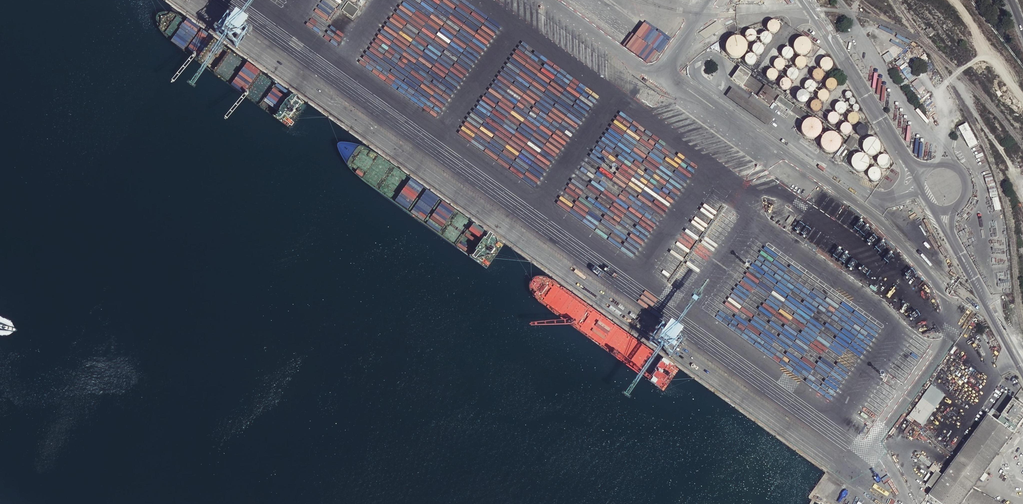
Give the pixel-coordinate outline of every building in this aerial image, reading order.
[(342,10),(352,18),(358,9),(348,2),(342,10)] [(777,23),(776,22),(774,21),(772,21),(771,21),(769,22),(768,23),(767,25),(767,27),(767,28),(768,30),(769,31),(771,32),(772,32),(774,32),(776,31),(777,30),(778,28),(778,27),(778,25),(777,23)] [(754,31),(752,30),(751,29),(749,29),(747,30),(745,31),(744,33),(744,35),(744,36),(745,38),(747,39),(748,40),(750,40),(752,40),(753,39),(755,38),(755,36),(755,34),(755,32),(754,31)] [(768,33),(766,32),(764,32),(762,33),(761,34),(760,36),(759,38),(759,39),(760,41),(761,43),(763,44),(764,44),(766,44),(768,43),(770,42),(771,40),(771,38),(770,36),(769,34),(768,33)] [(734,37),(732,37),(731,38),(728,39),(727,41),(725,43),(725,45),(724,47),(725,51),(726,53),(727,55),(729,56),(731,57),(733,58),(735,58),(738,58),(740,57),(741,56),(743,54),(745,51),(746,48),(746,46),(745,44),(743,41),(741,39),(740,38),(738,37),(736,37),(734,37)] [(803,38),(801,38),(800,38),(798,38),(797,39),(795,40),(794,41),(793,42),(793,43),(792,44),(792,46),(792,48),(792,49),(793,51),(793,52),(794,53),(795,54),(796,55),(797,55),(799,56),(800,56),(801,56),(803,56),(805,55),(807,54),(808,53),(809,51),(810,50),(810,48),(811,47),(810,45),(810,43),(809,41),(807,40),(806,39),(804,38),(803,38)] [(761,53),(762,52),(763,50),(762,48),(761,46),(760,45),(758,44),(757,44),(755,45),(753,45),(752,47),(751,48),(751,50),(752,52),(753,54),(754,55),(756,56),(758,55),(760,55),(761,53)] [(790,48),(788,47),(786,47),(784,48),(783,48),(782,50),(781,51),(781,53),(781,55),(782,56),(784,58),(785,58),(787,58),(789,58),(791,57),(792,55),(792,53),(792,51),(791,49),(790,48)] [(752,55),(750,54),(748,54),(747,55),(745,56),(744,58),(744,59),(744,61),(745,63),(746,64),(747,65),(749,65),(751,65),(753,65),(754,63),(755,61),(755,59),(755,57),(754,56),(752,55)] [(804,65),(805,63),(805,62),(805,60),(804,58),(802,57),(801,56),(799,56),(797,57),(796,58),(795,59),(794,61),(794,63),(794,64),(796,66),(797,67),(799,67),(801,67),(803,66),(804,65)] [(782,60),(781,59),(779,59),(778,58),(776,59),(774,60),(773,62),(772,64),(773,66),(774,67),(775,69),(777,70),(778,70),(780,69),(782,68),(783,67),(784,65),(784,64),(783,62),(782,60)] [(829,59),(827,58),(825,58),(824,58),(822,59),(821,60),(820,62),(820,64),(820,66),(821,67),(823,68),(824,69),(826,69),(828,69),(830,68),(831,66),(831,64),(831,62),(830,61),(829,59)] [(750,74),(739,67),(731,78),(742,85),(743,84),(757,95),(769,104),(777,94),(764,85),(763,86),(749,76),(750,74)] [(795,69),(793,68),(791,68),(790,68),(788,69),(787,70),(786,72),(786,73),(786,75),(787,77),(788,78),(790,79),(792,79),(794,78),(795,77),(797,76),(797,74),(797,72),(796,70),(795,69)] [(775,70),(773,69),(771,69),(770,69),(768,69),(766,71),(766,73),(765,74),(766,76),(767,78),(768,79),(770,80),(772,80),(774,79),(775,78),(776,76),(777,75),(776,73),(776,71),(775,70)] [(821,70),(819,70),(817,69),(816,69),(814,70),(813,71),(812,73),(812,74),(812,76),(813,77),(814,79),(816,79),(817,80),(819,79),(821,78),(822,77),(822,75),(822,74),(822,72),(821,70)] [(912,72),(906,76),(909,81),(915,76),(912,72)] [(787,79),(785,78),(784,78),(782,78),(780,80),(779,81),(779,83),(779,85),(780,86),(781,88),(783,89),(784,89),(786,89),(788,88),(789,87),(790,85),(790,83),(790,81),(789,80),(787,79)] [(835,82),(834,81),(833,80),(831,79),(829,79),(828,79),(826,80),(825,82),(825,83),(825,85),(826,87),(827,88),(828,89),(830,89),(831,89),(833,88),(834,87),(835,86),(835,84),(835,82)] [(917,79),(911,84),(919,93),(925,88),(917,79)] [(813,83),(812,81),(811,80),(809,80),(807,80),(806,81),(804,82),(804,84),(803,86),(804,88),(805,89),(806,90),(808,91),(810,91),(811,90),(813,89),(814,87),(814,86),(814,84),(813,83)] [(826,92),(825,91),(824,90),(822,90),(820,90),(819,91),(818,93),(817,94),(817,96),(817,98),(819,99),(820,100),(822,100),(823,100),(825,100),(826,99),(827,97),(827,95),(827,94),(826,92)] [(804,92),(802,91),(800,91),(799,91),(797,92),(796,93),(796,95),(796,97),(796,98),(797,100),(798,101),(800,101),(802,101),(803,101),(805,99),(806,98),(806,96),(806,94),(805,93),(804,92)] [(818,100),(816,100),(814,100),(813,100),(811,101),(810,102),(810,104),(810,105),(810,107),(811,108),(812,109),(814,110),(815,110),(817,109),(819,108),(820,107),(820,105),(820,103),(819,102),(818,100)] [(843,104),(842,103),(840,102),(839,102),(837,102),(835,103),(834,105),(834,107),(834,109),(835,110),(836,112),(838,112),(840,113),(841,112),(843,111),(844,110),(845,108),(845,107),(844,105),(843,104)] [(789,112),(780,105),(777,110),(786,116),(789,112)] [(806,114),(793,105),(789,111),(802,120),(806,114)] [(832,111),(830,112),(829,113),(828,114),(827,116),(827,118),(827,119),(828,121),(830,122),(831,122),(833,123),(835,122),(836,121),(837,119),(838,118),(838,116),(837,114),(836,113),(834,112),(832,111)] [(854,113),(852,113),(850,113),(849,114),(847,115),(847,116),(846,118),(847,120),(847,121),(849,122),(850,123),(852,123),(854,123),(855,122),(856,120),(857,119),(857,117),(856,115),(855,114),(854,113)] [(814,119),(812,119),(811,119),(809,119),(807,119),(805,120),(804,121),(802,123),(801,125),(800,128),(800,130),(801,133),(802,135),(803,136),(804,137),(806,139),(810,140),(812,140),(814,139),(817,137),(820,135),(821,133),(821,131),(821,129),(821,126),(820,124),(819,123),(818,121),(816,120),(814,119)] [(845,121),(843,122),(841,123),(840,124),(839,126),(839,128),(839,129),(840,131),(842,132),(843,133),(845,134),(847,133),(849,132),(850,131),(851,129),(851,127),(850,125),(849,123),(847,122),(845,121)] [(966,123),(957,127),(968,148),(977,143),(966,123)] [(868,132),(863,124),(857,128),(861,135),(868,132)] [(426,152),(431,145),(410,130),(405,136),(426,152)] [(831,132),(828,132),(824,133),(822,134),(821,136),(820,138),(819,140),(819,144),(820,146),(820,148),(821,149),(823,150),(826,152),(828,153),(831,153),(833,152),(835,151),(838,149),(839,146),(840,144),(840,141),(840,140),(839,137),(838,136),(837,134),(835,133),(833,132),(831,132)] [(857,139),(851,134),(844,143),(851,148),(857,139)] [(872,138),(870,138),(868,139),(866,140),(864,142),(863,144),(863,146),(863,148),(863,151),(865,153),(866,154),(869,156),(871,156),(873,156),(875,155),(877,154),(879,153),(880,151),(881,149),(881,146),(881,144),(880,142),(878,140),(877,139),(875,138),(872,138)] [(855,154),(854,155),(852,157),(851,159),(851,161),(851,163),(851,166),(852,168),(854,169),(855,170),(858,171),(860,171),(862,171),(864,170),(866,169),(867,167),(868,166),(869,163),(869,161),(868,159),(867,157),(866,155),(864,154),(862,153),(860,153),(858,153),(855,154)] [(887,156),(886,155),(883,154),(881,155),(880,156),(878,157),(877,159),(877,161),(877,163),(878,165),(880,166),(881,167),(884,167),(886,167),(888,166),(889,164),(890,162),(890,159),(889,157),(887,156)] [(605,164),(611,167),(615,159),(609,156),(605,164)] [(879,168),(877,167),(875,166),(873,167),(871,167),(869,169),(868,171),(867,173),(868,176),(869,178),(871,179),(873,180),(875,180),(877,180),(879,178),(880,177),(881,174),(881,172),(880,170),(879,168)] [(922,426),(944,394),(930,384),(908,416),(922,426)] [(930,488),(927,492),(951,503),(1001,503),(971,488),(1022,413),(1022,407),(1002,391),(990,407),(993,410),(998,414),(994,419),(989,415),(986,413),(940,475),(930,488)] [(923,483),(925,484),(935,471),(934,470),(923,483)] [(935,471),(925,484),(930,488),(940,475),(935,471)] [(927,492),(926,494),(939,503),(951,503),(927,492)]
